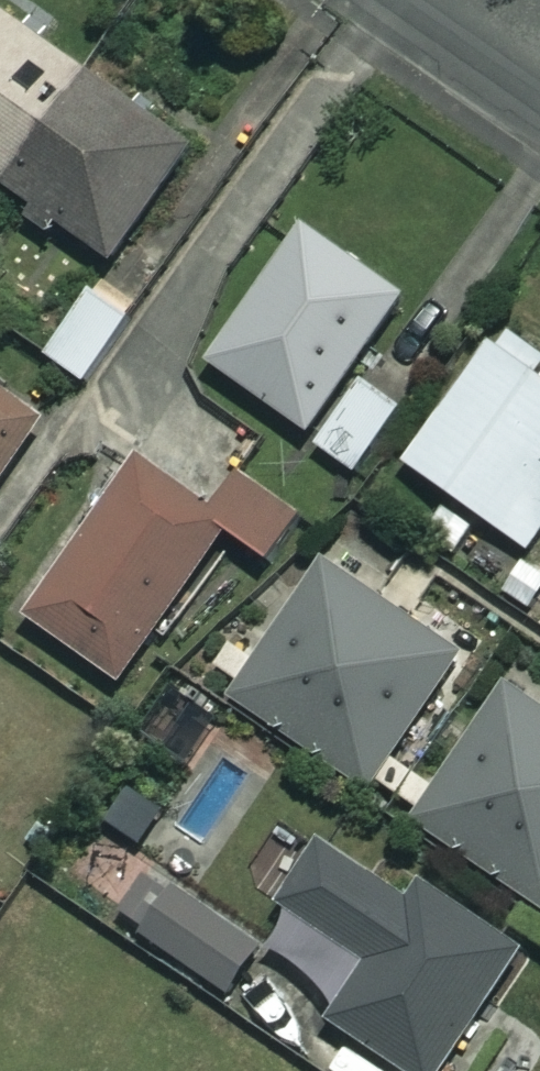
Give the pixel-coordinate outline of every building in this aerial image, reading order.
[(0,9),(0,179),(118,262),(198,149),(0,9)] [(409,293),(306,218),(204,357),(306,432),(409,293)] [(142,309),(98,279),(45,355),(89,385),(142,309)] [(500,333),(407,463),(531,551),(539,539),(539,362),(500,333)] [(404,410),(367,384),(321,447),(358,473),(404,410)] [(0,388),(0,483),(45,420),(0,388)] [(133,458),(23,613),(124,685),(231,534),(273,564),(304,519),(242,475),(214,515),(133,458)] [(459,653),(327,563),(235,698),(367,788),(459,653)] [(508,686),(418,821),(539,903),(539,708),(508,686)] [(324,839),(281,899),(299,912),(272,949),(343,999),(330,1018),(403,1070),(439,1070),(530,944),(441,880),(430,895),(387,864),(378,878),(324,839)] [(262,948),(153,868),(119,914),(228,994),(262,948)]
